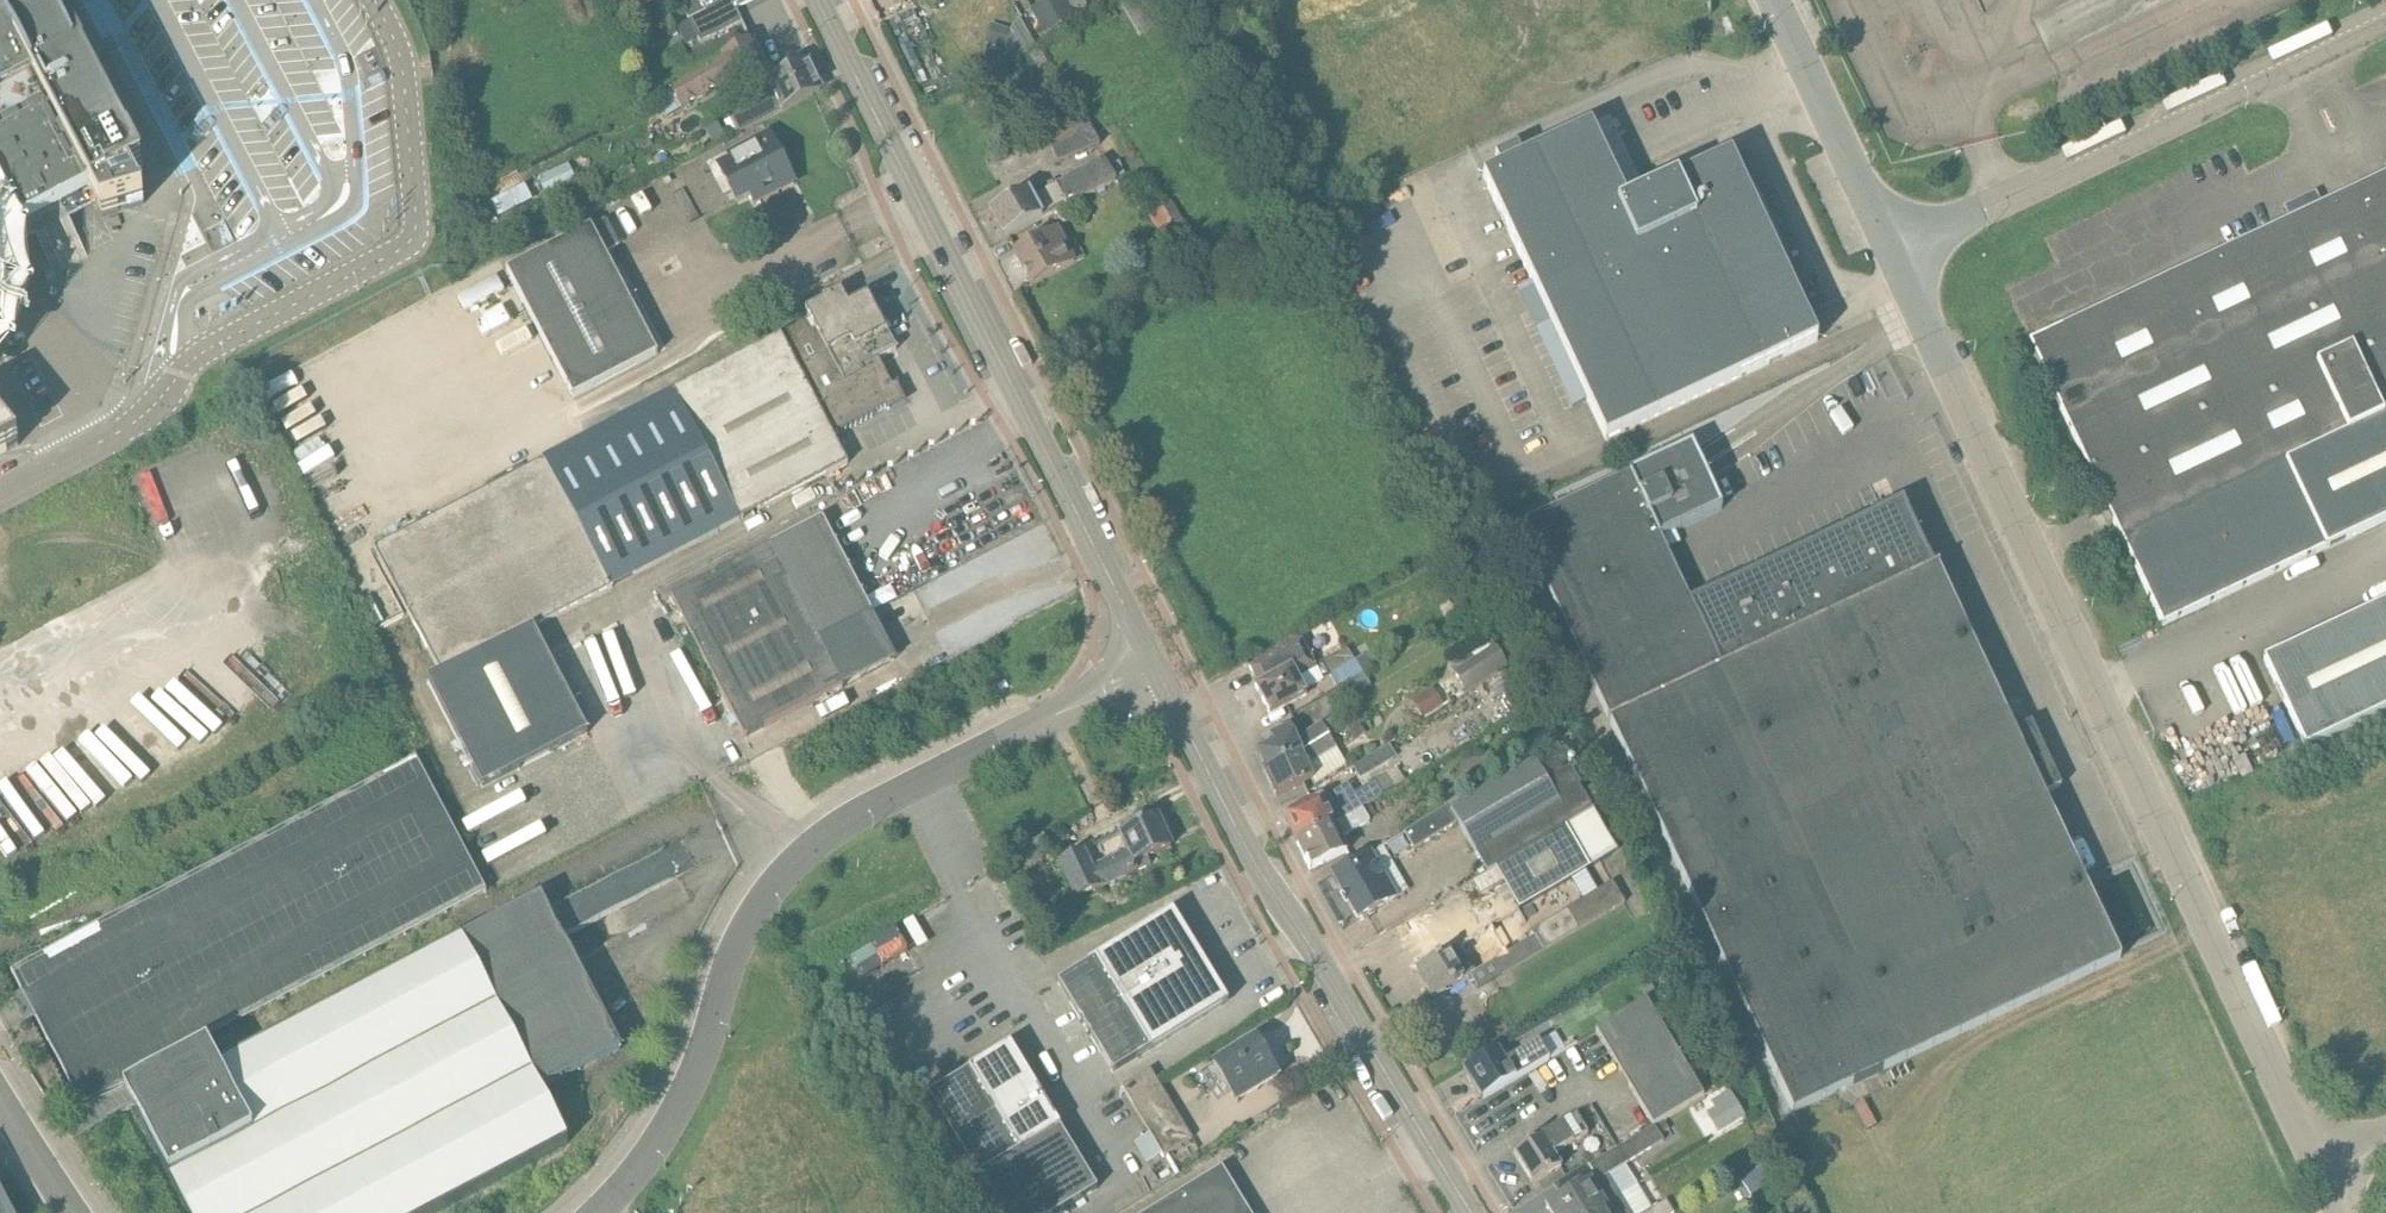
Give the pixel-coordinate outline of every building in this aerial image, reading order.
[(2,316),(4,310),(5,305),(6,299),(7,293),(3,246),(93,199),(102,217),(144,205),(131,179),(143,173),(139,165),(137,166),(132,155),(133,154),(129,147),(125,149),(106,111),(108,109),(104,102),(102,103),(82,65),(86,63),(82,55),(80,56),(68,34),(70,33),(66,25),(62,27),(58,20),(61,18),(57,11),(54,12),(48,0),(0,0),(0,322),(2,316)] [(700,42),(741,23),(735,9),(755,0),(680,0),(700,42)] [(1032,13),(1045,36),(1075,20),(1064,0),(1048,0),(1030,10),(1032,13)] [(1148,0),(1128,0),(1121,4),(1142,38),(1162,24),(1148,0)] [(2043,17),(2052,39),(2085,26),(2076,4),(2043,17)] [(1013,32),(1007,51),(1009,62),(1036,48),(1034,45),(1020,20),(1020,19),(1011,31),(1013,32)] [(986,44),(1007,51),(1013,32),(1011,31),(991,25),(986,44)] [(737,81),(733,74),(758,60),(748,40),(719,56),(721,61),(669,90),(682,112),(737,81)] [(1038,68),(1047,62),(1037,49),(1028,55),(1038,68)] [(741,133),(799,102),(820,92),(806,62),(766,82),(774,97),(733,118),(741,133)] [(1064,91),(1056,77),(1044,83),(1053,97),(1064,91)] [(1081,122),(1076,113),(1053,124),(1058,134),(1081,122)] [(1048,139),(1058,164),(1098,145),(1089,120),(1048,139)] [(1818,342),(1731,157),(1628,205),(1591,127),(1501,170),(1483,178),(1606,441),(1818,342)] [(728,159),(718,165),(738,203),(790,175),(769,135),(727,157),(728,159)] [(1003,242),(1024,230),(1116,179),(1104,158),(1033,197),(1030,193),(989,215),(1003,242)] [(544,178),(551,192),(580,179),(574,165),(544,178)] [(2322,206),(2319,200),(2286,215),(2289,222),(2029,343),(2163,626),(2284,569),(2327,549),(2385,521),(2385,176),(2322,206)] [(492,193),(505,217),(533,201),(520,177),(492,193)] [(1186,225),(1172,200),(1147,214),(1161,239),(1186,225)] [(1074,220),(1067,207),(1056,213),(1063,226),(1074,220)] [(573,399),(658,355),(591,227),(507,271),(573,399)] [(1032,286),(1077,262),(1059,230),(1015,254),(1032,286)] [(741,520),(827,476),(848,465),(833,436),(842,431),(846,432),(847,428),(851,429),(852,425),(856,427),(858,423),(862,424),(863,420),(867,421),(868,417),(872,419),(873,415),(885,408),(889,410),(890,406),(899,401),(895,393),(896,389),(892,387),(878,360),(897,351),(868,295),(847,306),(841,293),(806,312),(810,320),(673,391),(375,547),(442,676),(612,588),(612,589),(742,521),(741,520)] [(30,460),(0,423),(0,475),(30,460)] [(2030,724),(2013,730),(1937,569),(1939,568),(1938,567),(1934,569),(1903,503),(1811,546),(1800,525),(1772,538),(1782,560),(1690,603),(1660,539),(1722,510),(1692,446),(1519,527),(1793,1113),(2120,959),(2045,798),(2062,790),(2030,724)] [(823,519),(749,557),(671,598),(745,739),(896,660),(823,519)] [(2385,713),(2385,603),(2261,662),(2304,752),(2385,713)] [(487,791),(590,739),(536,632),(433,684),(487,791)] [(1270,715),(1308,695),(1306,690),(1324,681),(1303,640),(1250,668),(1259,686),(1256,688),(1270,715)] [(1509,668),(1495,647),(1453,673),(1467,695),(1509,668)] [(1355,661),(1362,674),(1364,673),(1376,666),(1368,653),(1355,660),(1355,661)] [(1355,661),(1331,675),(1332,676),(1338,687),(1362,674),(1355,661)] [(1364,673),(1362,674),(1338,687),(1345,699),(1371,685),(1364,673)] [(1498,699),(1511,690),(1503,677),(1490,686),(1498,699)] [(1422,719),(1443,706),(1433,689),(1412,702),(1422,719)] [(1522,708),(1511,690),(1498,699),(1509,716),(1522,708)] [(1366,733),(1357,719),(1345,726),(1354,741),(1366,733)] [(1561,741),(1551,723),(1536,731),(1547,749),(1561,741)] [(1257,753),(1265,771),(1302,755),(1330,737),(1322,724),(1297,739),(1292,728),(1270,738),(1273,746),(1257,753)] [(1277,797),(1298,788),(1314,781),(1316,784),(1347,766),(1330,737),(1302,755),(1265,771),(1277,797)] [(1451,811),(1487,873),(1565,828),(1594,811),(1579,787),(1582,785),(1571,768),(1575,765),(1566,750),(1561,752),(1558,747),(1535,761),(1535,760),(1470,798),(1471,799),(1451,811)] [(1391,761),(1383,748),(1352,767),(1360,780),(1391,761)] [(1484,754),(1459,764),(1465,781),(1491,772),(1484,754)] [(1323,802),(1285,818),(1297,845),(1334,827),(1383,796),(1374,782),(1354,794),(1348,784),(1323,802)] [(1457,824),(1447,808),(1404,834),(1414,850),(1457,824)] [(1297,845),(1310,871),(1349,852),(1343,838),(1340,833),(1341,831),(1345,837),(1371,821),(1363,809),(1334,827),(1297,845)] [(1076,899),(1129,876),(1151,866),(1148,859),(1171,848),(1157,818),(1120,835),(1128,853),(1092,869),(1084,852),(1060,863),(1076,899)] [(0,825),(0,842),(10,858),(46,835),(38,823),(19,836),(8,820),(0,825)] [(316,892),(298,850),(312,838),(305,822),(251,846),(215,875),(220,873),(231,886),(226,890),(229,896),(244,915),(236,918),(248,932),(279,918),(287,928),(294,922),(316,948),(298,907),(316,892)] [(1565,828),(1471,883),(1480,897),(1504,883),(1519,910),(1589,869),(1565,828)] [(1332,876),(1358,921),(1395,900),(1369,855),(1332,876)] [(1432,998),(1470,975),(1478,989),(1625,903),(1613,883),(1530,931),(1534,937),(1490,963),(1475,937),(1416,971),(1432,998)] [(568,1144),(541,1092),(621,1050),(541,898),(218,1067),(209,1049),(126,1093),(135,1110),(189,1212),(437,1212),(568,1144)] [(1058,983),(1086,1028),(1113,1073),(1227,1003),(1199,958),(1172,913),(1058,983)] [(1649,981),(1639,987),(1645,999),(1656,993),(1649,981)] [(1653,1127),(1673,1115),(1705,1097),(1647,1001),(1596,1031),(1653,1127)] [(1212,1066),(1232,1099),(1274,1072),(1255,1040),(1212,1066)] [(1506,1061),(1499,1049),(1463,1070),(1481,1101),(1549,1061),(1538,1042),(1506,1061)] [(1133,1106),(1161,1088),(1150,1070),(1122,1087),(1133,1106)] [(1060,1128),(1019,1152),(969,1071),(928,1096),(978,1178),(999,1212),(1059,1212),(1097,1190),(1060,1128)] [(1709,1097),(1715,1108),(1734,1097),(1727,1086),(1709,1097)] [(1133,1106),(1164,1157),(1192,1139),(1161,1088),(1133,1106)] [(1727,1128),(1746,1116),(1734,1097),(1715,1108),(1727,1128)] [(1514,1153),(1533,1186),(1561,1170),(1553,1156),(1588,1136),(1577,1116),(1514,1153)] [(1550,1212),(1593,1212),(1619,1197),(1619,1196),(1621,1195),(1609,1175),(1664,1142),(1655,1127),(1589,1166),(1596,1177),(1547,1207),(1550,1212)] [(1790,1162),(1779,1167),(1785,1179),(1796,1173),(1790,1162)] [(1765,1167),(1741,1181),(1754,1203),(1778,1188),(1765,1167)] [(1222,1168),(1148,1212),(1249,1212),(1222,1168)] [(0,1190),(0,1212),(12,1212),(0,1190)] [(1593,1212),(1629,1212),(1619,1197),(1593,1212)] [(1674,1212),(1667,1200),(1646,1212),(1674,1212)]
